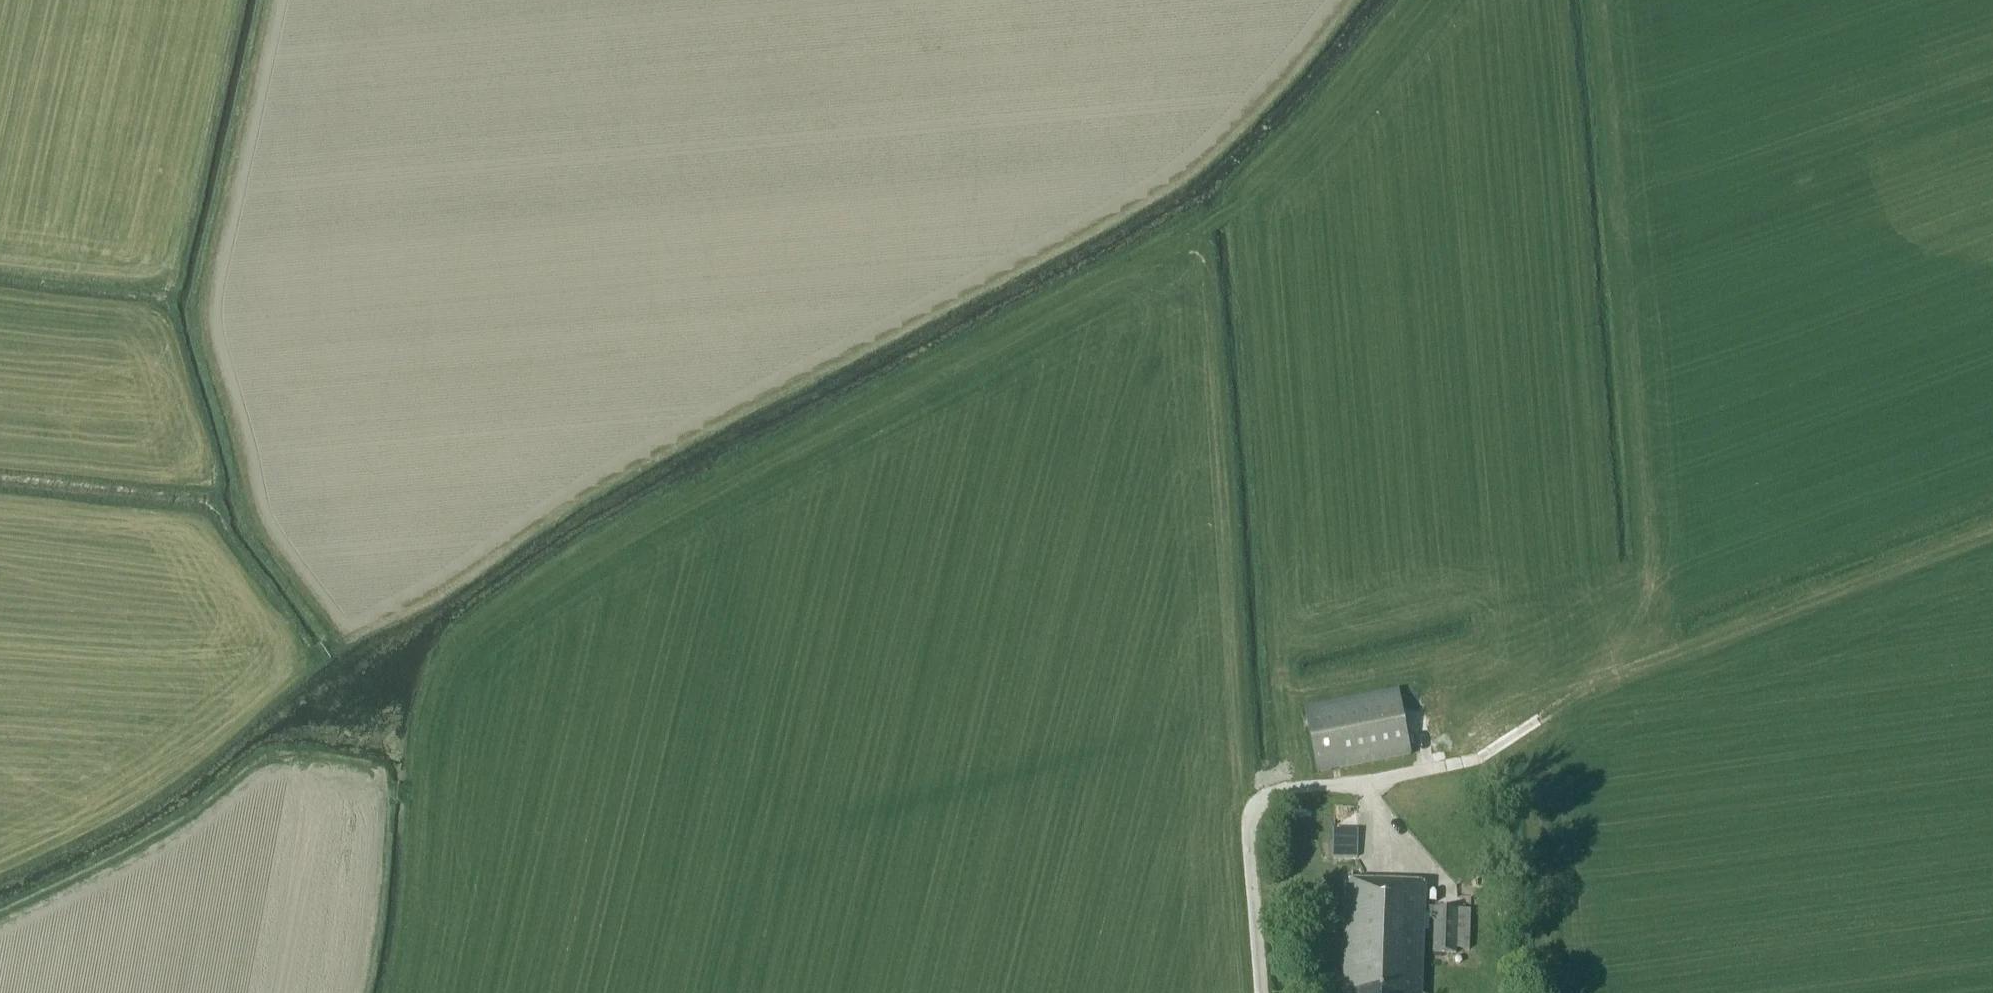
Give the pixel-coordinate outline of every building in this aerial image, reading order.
[(1306,708),(1318,773),(1411,756),(1398,691),(1306,708)] [(1425,914),(1435,914),(1434,953),(1456,954),(1456,949),(1470,950),(1471,910),(1425,908),(1426,886),(1347,883),(1344,992),(1423,992),(1425,914)]
